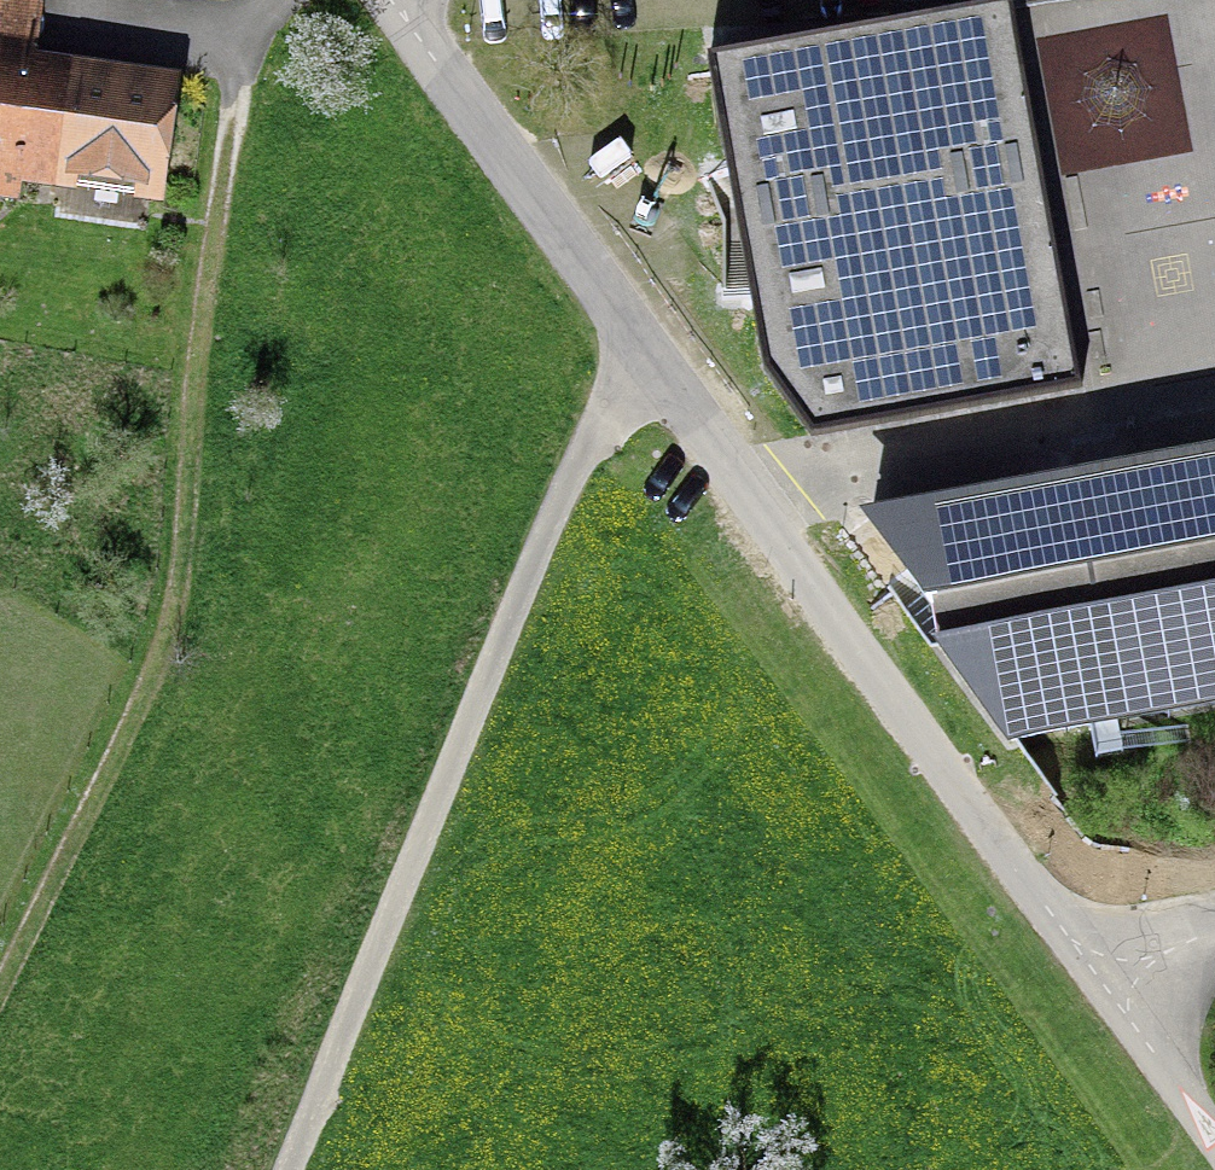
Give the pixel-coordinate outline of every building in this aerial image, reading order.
[(182,79),(38,59),(45,3),(22,0),(0,0),(0,201),(21,203),(22,190),(164,209),(182,79)] [(811,438),(1069,391),(1001,17),(709,67),(765,374),(811,438)] [(871,521),(934,605),(939,646),(1011,742),(1214,705),(1214,458),(871,521)]
